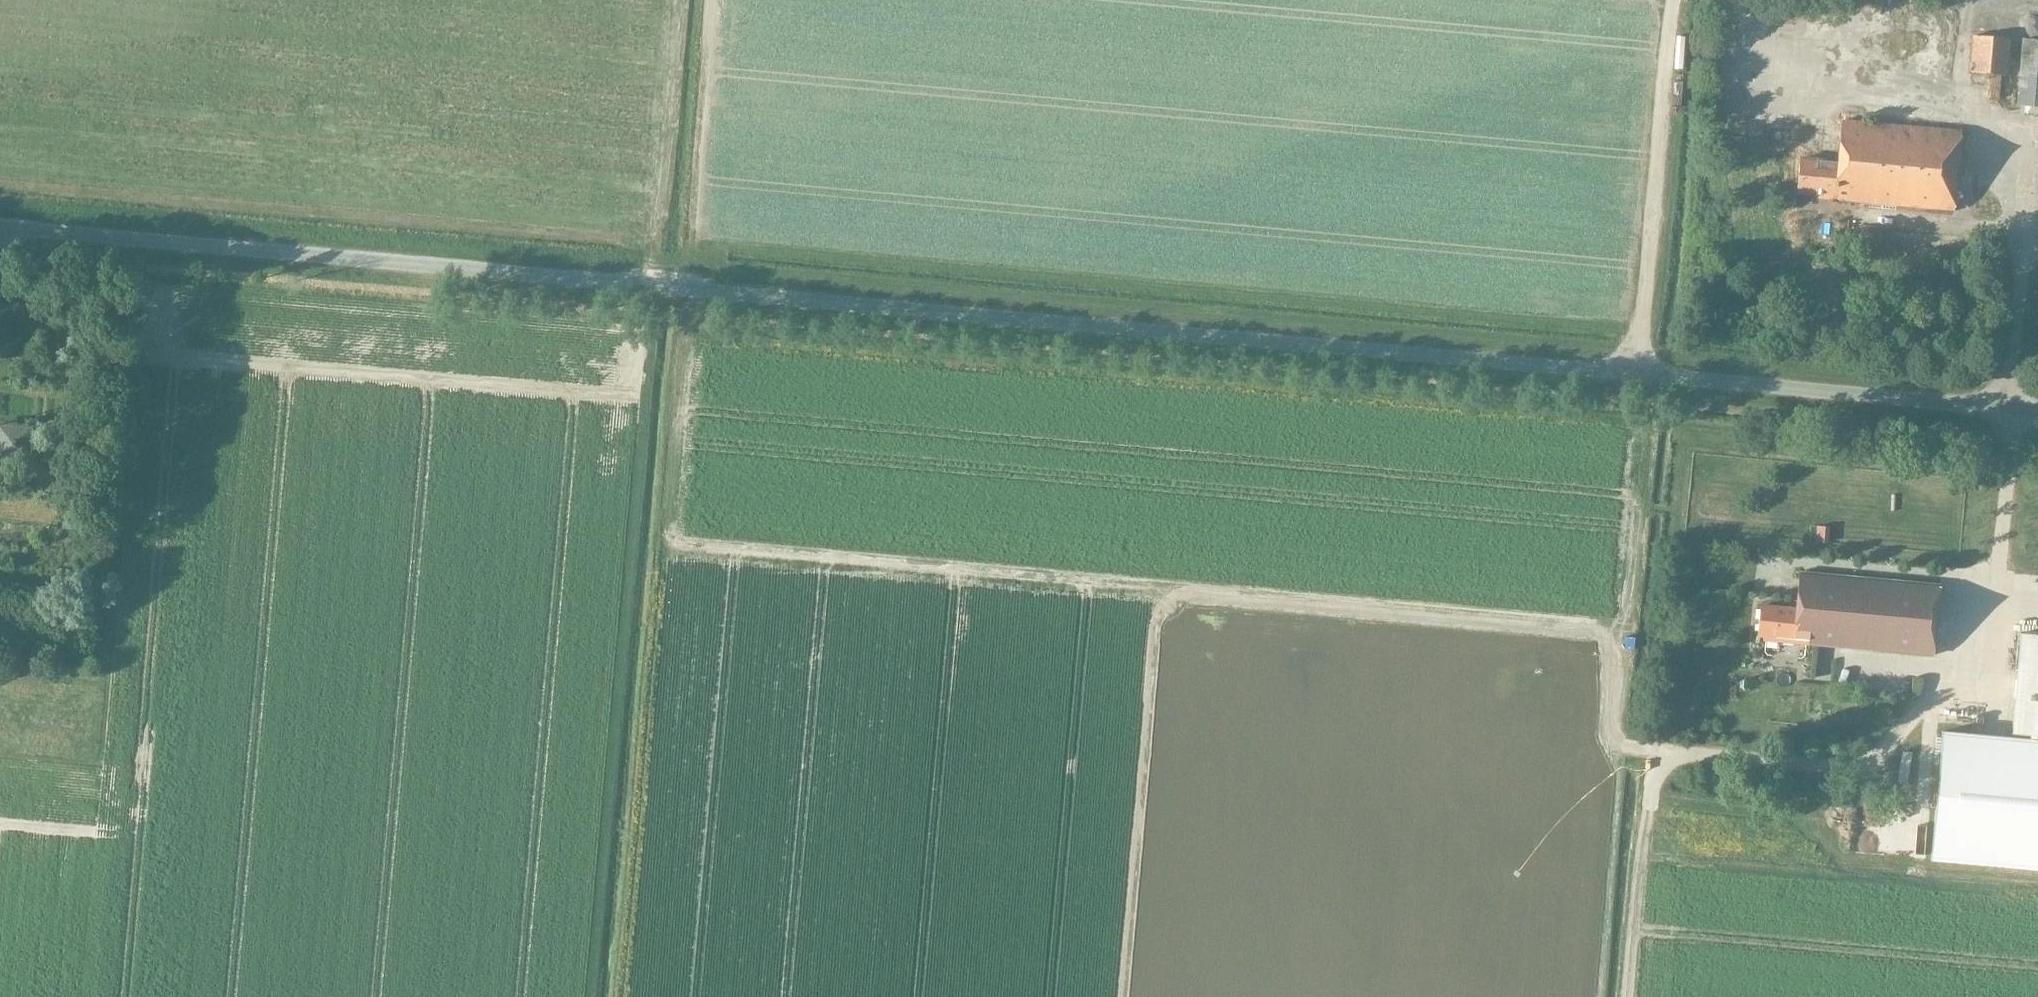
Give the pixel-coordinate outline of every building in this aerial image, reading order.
[(1970,73),(2009,76),(2013,38),(1973,35),(1970,73)] [(1875,61),(1877,67),(1903,59),(1897,39),(1884,43),(1888,57),(1875,61)] [(2037,106),(2037,40),(2023,39),(2017,104),(2037,106)] [(1960,130),(1844,122),(1840,162),(1801,159),(1798,192),(1818,194),(1818,197),(1956,210),(1960,130)] [(35,465),(37,425),(0,423),(0,461),(35,465)] [(1764,640),(1936,655),(1942,585),(1807,572),(1803,610),(1761,606),(1759,637),(1764,637),(1764,640)] [(1999,638),(1999,625),(1984,625),(1983,638),(1999,638)] [(2011,734),(2037,736),(2037,635),(2020,633),(2011,734)] [(1942,731),(1930,861),(2037,870),(2037,740),(1942,731)]
